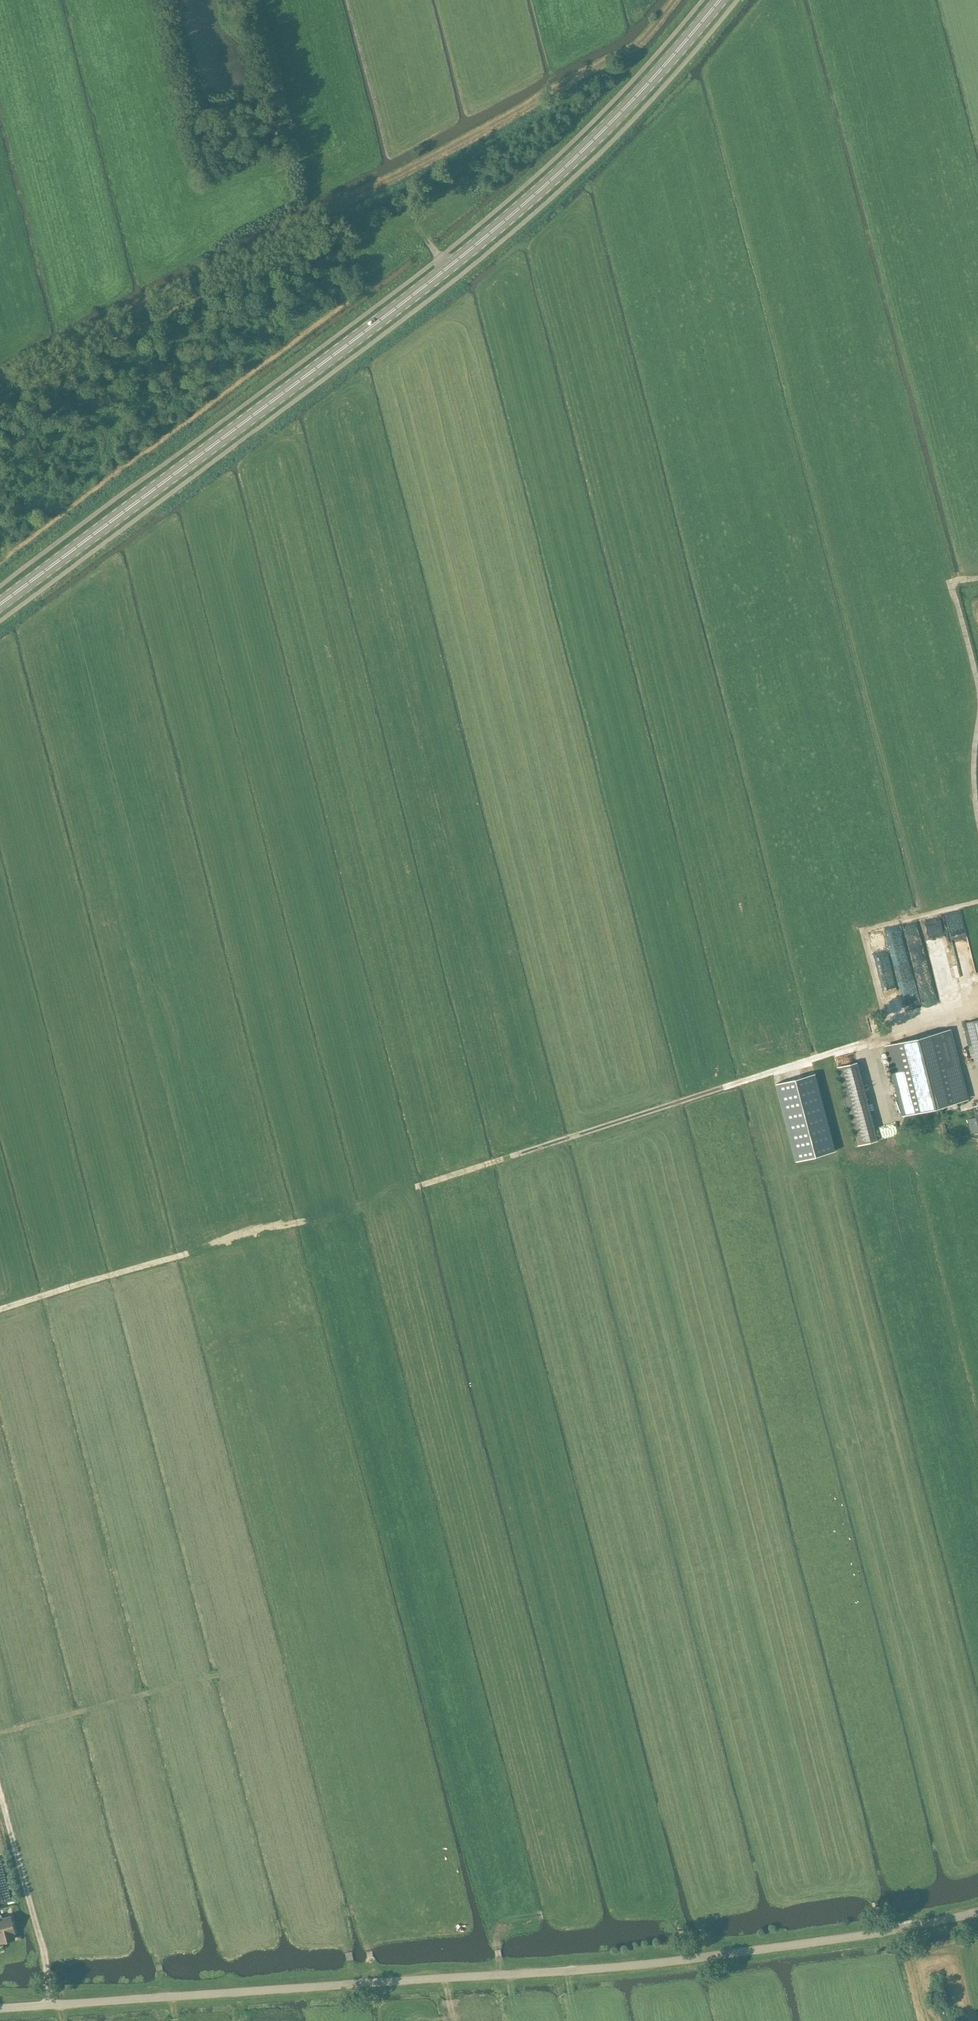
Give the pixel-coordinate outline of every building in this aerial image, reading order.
[(967,1021),(969,1029),(964,1030),(971,1056),(975,1055),(977,1067),(977,1019),(967,1021)] [(886,1045),(904,1115),(966,1099),(948,1030),(886,1045)] [(824,1112),(814,1073),(775,1084),(785,1122),(796,1161),(834,1151),(824,1112)] [(878,1140),(867,1102),(847,1107),(857,1146),(878,1140)] [(0,1942),(14,1939),(13,1932),(14,1932),(10,1916),(2,1918),(1,1914),(0,1914),(0,1942)]
